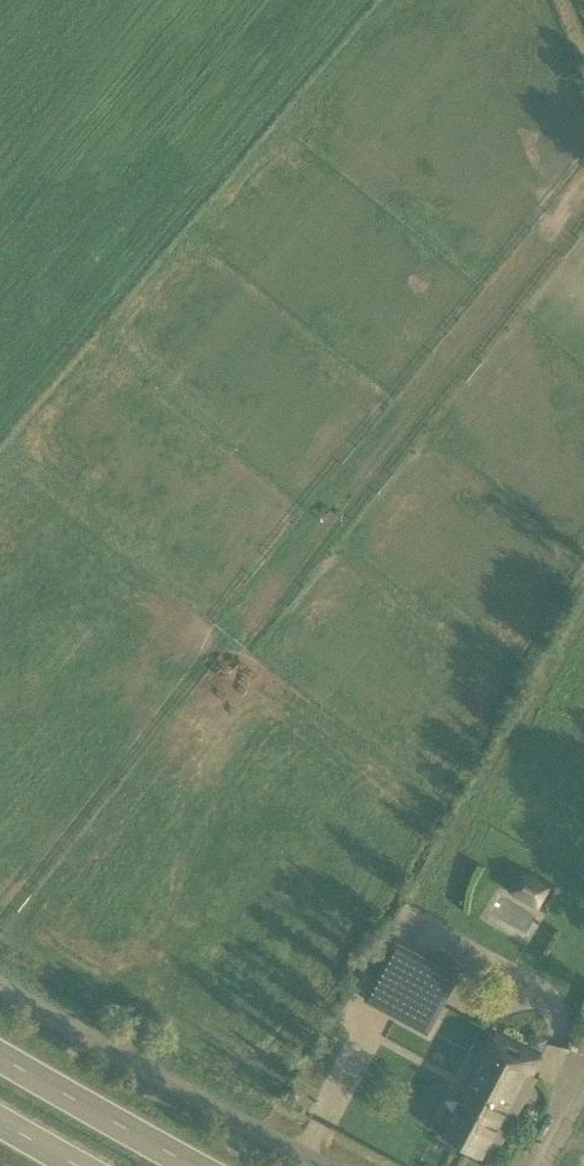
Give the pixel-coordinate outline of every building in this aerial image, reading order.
[(520,868),(507,891),(538,909),(551,886),(520,868)] [(396,942),(365,1000),(412,1025),(412,1024),(412,1023),(424,1001),(430,1004),(433,999),(442,1004),(436,1015),(437,1016),(459,976),(396,942)] [(497,1034),(470,1085),(508,1105),(535,1054),(497,1034)] [(505,1111),(508,1105),(470,1085),(444,1136),(481,1156),(483,1153),(492,1159),(515,1116),(505,1111)]
